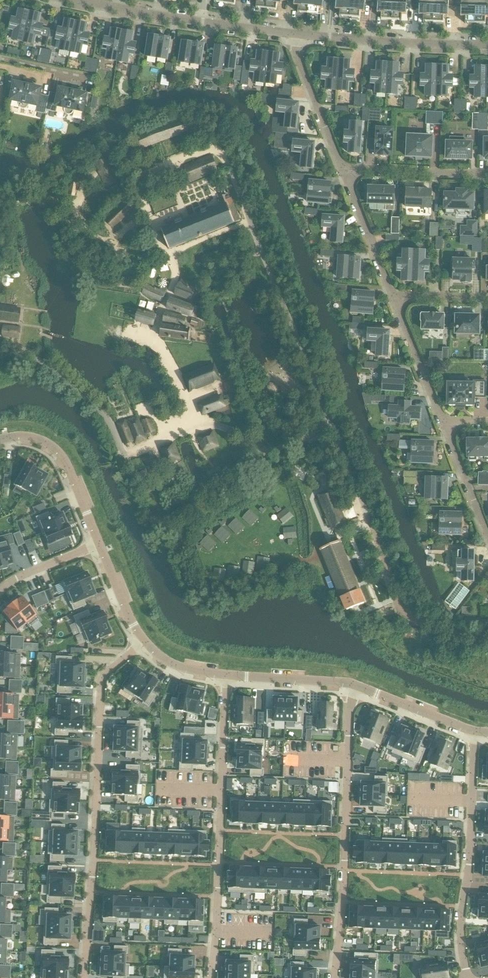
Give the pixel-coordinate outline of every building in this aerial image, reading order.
[(266,9),(267,0),(253,0),(252,0),(252,1),(257,1),(256,8),(257,8),(266,9)] [(266,9),(276,10),(277,4),(282,4),(281,4),(282,0),(267,0),(266,9)] [(308,13),(309,0),(295,0),(294,5),(294,6),(298,6),(298,13),(299,13),(299,12),(308,13)] [(308,13),(318,14),(319,8),(323,9),(323,8),(324,0),(309,0),(308,13)] [(350,17),(351,0),(336,0),(336,1),(336,9),(335,9),(335,10),(340,10),(339,17),(340,17),(340,16),(350,17)] [(350,17),(360,18),(360,12),(365,12),(365,11),(365,3),(366,3),(366,2),(365,2),(366,0),(351,0),(350,17)] [(391,20),(393,0),(378,0),(378,3),(378,4),(377,12),(377,13),(382,13),(381,19),(391,20)] [(391,20),(401,21),(402,21),(402,14),(407,15),(407,14),(406,14),(407,6),(407,5),(407,0),(393,0),(391,20)] [(433,22),(434,0),(420,0),(419,5),(419,6),(420,6),(419,15),(423,15),(423,22),(424,22),(433,22)] [(433,22),(444,22),(444,16),(448,16),(448,7),(449,7),(449,0),(434,0),(433,22)] [(476,0),(461,0),(461,6),(461,8),(461,16),(461,17),(465,17),(465,24),(466,24),(466,23),(475,23),(476,0)] [(475,23),(486,23),(486,17),(487,17),(487,0),(476,0),(475,23)] [(13,19),(10,29),(15,31),(13,40),(23,42),(30,13),(20,10),(17,20),(13,19)] [(30,13),(23,42),(34,45),(36,35),(41,36),(49,38),(50,29),(43,28),(43,25),(38,24),(41,15),(30,13)] [(60,50),(70,52),(76,22),(66,20),(64,30),(59,29),(57,40),(62,41),(60,50)] [(76,22),(70,52),(81,54),(83,45),(87,46),(90,35),(85,34),(87,24),(76,22)] [(107,59),(117,61),(123,31),(112,30),(110,39),(106,38),(104,49),(108,50),(107,59)] [(123,31),(117,61),(128,63),(130,54),(134,55),(136,44),(131,43),(133,33),(123,31)] [(146,57),(167,60),(171,40),(150,36),(146,57)] [(179,62),(201,65),(204,45),(183,42),(179,62)] [(213,67),(234,70),(237,49),(216,46),(213,67)] [(9,48),(7,54),(20,57),(21,51),(9,48)] [(37,61),(43,63),(46,50),(40,48),(37,61)] [(46,50),(43,63),(50,64),(52,51),(46,50)] [(244,61),(241,84),(248,85),(249,72),(251,72),(255,73),(254,82),(265,84),(269,53),(258,52),(257,62),(252,61),(252,62),(244,61)] [(269,53),(265,84),(276,85),(277,75),(282,76),(283,65),(278,64),(279,54),(269,53)] [(84,71),(91,72),(93,59),(87,58),(84,71)] [(93,59),(91,72),(97,73),(99,60),(93,59)] [(326,90),(337,91),(339,60),(329,59),(328,69),(323,69),(322,80),(327,80),(326,90)] [(339,60),(337,91),(348,91),(348,82),(353,82),(354,71),(349,71),(350,61),(339,60)] [(165,76),(171,77),(173,64),(167,63),(165,76)] [(376,93),(386,94),(388,64),(377,63),(377,73),(372,72),(371,83),(376,84),(376,93)] [(388,64),(386,94),(397,95),(398,85),(402,85),(403,74),(398,74),(399,64),(388,64)] [(130,79),(136,80),(139,67),(132,66),(130,79)] [(426,96),(436,96),(437,66),(427,66),(426,75),(422,75),(421,86),(426,86),(426,96)] [(437,66),(436,96),(447,97),(447,87),(452,87),(453,76),(448,76),(448,66),(437,66)] [(475,98),(486,98),(487,67),(476,67),(476,77),(471,77),(471,88),(475,88),(475,98)] [(36,112),(45,114),(50,93),(50,92),(49,96),(40,95),(42,89),(15,83),(11,100),(20,102),(20,105),(20,107),(22,109),(25,109),(27,108),(28,106),(29,104),(37,106),(36,112)] [(50,93),(45,114),(46,114),(47,110),(56,112),(57,106),(65,108),(65,110),(65,113),(67,114),(70,115),(72,114),(73,112),(74,110),(83,112),(87,95),(60,89),(59,94),(50,93)] [(273,120),(272,133),(287,135),(287,128),(296,129),(299,104),(278,102),(277,113),(287,114),(285,128),(279,128),(280,121),(273,120)] [(381,109),(369,109),(369,121),(380,121),(381,109)] [(426,124),(442,124),(443,113),(427,112),(426,124)] [(479,114),(479,126),(479,128),(487,128),(487,114),(479,114)] [(133,138),(138,152),(192,132),(187,118),(133,138)] [(351,123),(350,133),(346,132),(345,143),(350,144),(349,153),(360,154),(362,124),(351,123)] [(387,156),(391,156),(393,130),(377,129),(377,138),(375,138),(375,145),(377,146),(376,155),(380,155),(380,157),(387,157),(387,156)] [(416,160),(422,160),(422,158),(432,158),(433,137),(408,135),(407,143),(404,143),(404,149),(407,149),(407,157),(417,157),(416,160)] [(450,137),(450,143),(448,143),(447,158),(471,159),(471,144),(464,144),(464,138),(450,137)] [(301,168),(312,169),(315,144),(294,142),(293,153),(303,154),(301,168)] [(213,156),(184,168),(191,184),(219,173),(213,156)] [(104,158),(96,162),(108,188),(116,185),(104,158)] [(77,195),(77,194),(78,184),(78,183),(77,182),(74,181),(71,182),(70,183),(69,185),(68,194),(69,196),(71,197),(74,197),(76,197),(77,195)] [(330,183),(310,181),(308,202),(329,204),(330,183)] [(368,198),(368,204),(369,204),(386,204),(386,210),(394,210),(395,188),(394,188),(384,188),(380,188),(380,187),(379,187),(379,188),(369,188),(369,187),(369,189),(366,189),(366,198),(368,198)] [(406,207),(431,208),(432,191),(423,191),(423,190),(416,189),(416,190),(407,190),(406,207)] [(446,201),(446,206),(445,214),(455,214),(455,209),(471,209),(471,207),(472,207),(473,195),(468,195),(468,191),(465,191),(461,191),(458,191),(458,195),(446,194),(446,199),(445,199),(445,201),(446,201)] [(234,224),(227,206),(162,232),(170,250),(234,224)] [(332,228),(331,242),(342,243),(344,218),(323,216),(323,227),(332,228)] [(476,222),(468,222),(468,227),(461,227),(461,235),(476,236),(476,222)] [(430,223),(429,236),(438,236),(438,223),(430,223)] [(473,238),(462,238),(461,245),(473,245),(473,252),(481,252),(481,239),(473,238)] [(402,281),(413,282),(414,252),(404,251),(403,261),(398,260),(398,272),(403,272),(402,281)] [(414,252),(413,282),(424,282),(424,273),(429,273),(430,262),(425,261),(425,252),(414,252)] [(207,259),(211,268),(223,263),(220,254),(207,259)] [(360,258),(339,257),(338,278),(359,279),(360,258)] [(475,261),(454,261),(453,280),(462,281),(462,283),(470,283),(470,281),(472,281),(472,269),(475,269),(475,261)] [(175,294),(191,300),(197,285),(181,279),(175,294)] [(146,284),(142,293),(162,301),(165,293),(146,284)] [(352,313),(372,314),(374,293),(353,291),(352,313)] [(171,298),(167,309),(191,317),(194,306),(171,298)] [(0,306),(0,319),(18,321),(19,308),(0,306)] [(136,321),(153,326),(156,316),(140,311),(136,321)] [(165,313),(163,322),(184,327),(186,318),(165,313)] [(423,316),(422,316),(422,321),(422,329),(443,330),(444,315),(436,315),(436,314),(430,314),(430,315),(423,315),(423,316)] [(457,316),(456,339),(470,339),(470,333),(479,334),(479,317),(472,317),(472,315),(463,315),(463,316),(457,316)] [(2,325),(1,336),(18,338),(19,327),(2,325)] [(162,326),(161,337),(189,341),(191,329),(162,326)] [(390,332),(369,330),(368,342),(378,342),(377,357),(388,357),(390,332)] [(474,361),(485,361),(485,349),(474,349),(474,361)] [(215,366),(184,377),(189,390),(220,379),(215,366)] [(384,369),(383,390),(404,392),(405,370),(384,369)] [(272,381),(269,382),(266,385),(266,388),(269,392),(272,395),(276,395),(278,394),(279,392),(280,389),(278,386),(275,383),(272,381)] [(473,384),(465,384),(465,383),(458,382),(457,384),(448,384),(448,385),(447,385),(447,396),(448,396),(448,405),(457,405),(457,407),(465,407),(465,405),(474,405),(474,398),(486,398),(486,381),(473,381),(473,384)] [(306,388),(304,387),(302,387),(300,389),(300,392),(302,395),(305,398),(308,398),(310,397),(311,394),(310,390),(306,388)] [(221,395),(198,403),(202,414),(225,405),(221,395)] [(389,418),(399,418),(398,423),(409,424),(410,419),(419,419),(420,408),(410,408),(411,403),(399,402),(399,407),(389,407),(389,418)] [(140,416),(128,421),(137,444),(148,440),(140,416)] [(151,419),(143,422),(148,434),(155,432),(151,419)] [(126,420),(118,423),(127,445),(135,442),(126,420)] [(213,431),(198,437),(203,451),(218,446),(213,431)] [(400,441),(400,435),(387,434),(387,441),(400,441),(399,449),(400,449),(407,449),(407,447),(412,447),(412,463),(433,464),(433,442),(400,441)] [(469,457),(469,460),(476,460),(476,457),(485,457),(485,460),(487,460),(487,440),(468,440),(468,457),(469,457)] [(175,445),(161,450),(166,463),(180,458),(175,445)] [(155,458),(146,462),(151,472),(160,468),(155,458)] [(141,460),(133,462),(136,471),(144,468),(141,460)] [(25,491),(37,469),(27,463),(14,485),(16,486),(25,491)] [(224,475),(221,467),(208,472),(211,481),(224,475)] [(25,491),(35,496),(47,475),(37,470),(38,469),(37,469),(25,491)] [(487,485),(487,477),(478,477),(478,485),(487,485)] [(426,478),(426,499),(447,499),(448,479),(426,478)] [(325,493),(320,495),(331,522),(333,529),(345,525),(343,519),(336,502),(332,490),(325,493)] [(46,509),(43,503),(32,508),(34,514),(46,509)] [(67,524),(66,524),(62,513),(50,518),(48,512),(35,517),(42,534),(67,524)] [(441,513),(440,534),(461,535),(462,513),(441,513)] [(346,527),(348,534),(377,525),(374,518),(346,527)] [(24,526),(22,520),(16,522),(19,529),(24,526)] [(67,524),(42,534),(42,535),(44,534),(47,543),(48,545),(56,541),(59,549),(70,544),(70,545),(71,544),(68,537),(72,535),(69,529),(68,525),(67,524)] [(13,534),(18,546),(24,544),(19,532),(13,534)] [(8,568),(7,565),(12,564),(7,545),(13,544),(11,534),(0,537),(0,564),(1,570),(8,568)] [(29,539),(24,542),(28,553),(34,551),(29,539)] [(330,545),(320,550),(320,551),(322,550),(347,610),(364,603),(340,543),(342,542),(341,541),(339,542),(330,545)] [(462,581),(473,582),(474,551),(458,551),(458,572),(462,572),(462,581)] [(91,583),(87,572),(61,583),(65,594),(91,583)] [(69,593),(72,602),(70,603),(73,611),(86,605),(83,600),(95,595),(91,584),(91,583),(65,594),(66,594),(69,593)] [(445,602),(455,610),(469,591),(459,583),(445,602)] [(49,589),(43,591),(48,603),(54,600),(49,589)] [(36,609),(48,604),(48,603),(43,591),(31,596),(36,609)] [(29,627),(38,620),(21,597),(16,600),(15,598),(10,602),(29,627)] [(6,608),(2,612),(17,631),(26,624),(29,627),(10,602),(5,606),(6,608)] [(79,634),(107,622),(102,611),(90,616),(88,610),(73,616),(75,622),(75,623),(79,634)] [(79,634),(82,633),(86,644),(90,642),(91,645),(100,641),(99,638),(111,634),(107,623),(107,622),(79,634)] [(19,667),(20,655),(0,654),(0,666),(19,667)] [(84,664),(71,663),(71,658),(55,657),(55,664),(57,664),(57,675),(86,676),(86,670),(84,670),(84,664)] [(19,678),(19,667),(0,666),(0,678),(19,678)] [(147,675),(137,669),(130,680),(128,678),(122,686),(125,688),(123,691),(133,697),(147,675),(147,674),(147,675)] [(70,687),(83,688),(83,682),(85,682),(86,676),(57,675),(56,693),(70,694),(70,687)] [(147,675),(133,697),(133,698),(134,696),(143,702),(142,703),(148,707),(155,696),(150,692),(157,681),(149,675),(147,675)] [(192,688),(180,686),(177,699),(171,698),(168,711),(176,713),(176,711),(187,713),(192,688)] [(198,715),(199,714),(202,714),(204,705),(201,704),(203,692),(192,689),(192,688),(187,713),(198,715)] [(0,695),(0,707),(18,707),(18,695),(0,695)] [(285,722),(286,696),(280,695),(280,697),(274,697),(274,710),(267,710),(267,723),(275,724),(275,721),(285,722)] [(285,722),(296,722),(296,725),(303,725),(304,711),(298,711),(298,698),(292,698),(292,696),(286,696),(285,722)] [(58,706),(57,716),(56,716),(56,717),(82,718),(82,717),(81,717),(82,706),(69,705),(69,699),(55,698),(55,706),(58,706)] [(235,718),(234,718),(235,718),(235,724),(253,725),(254,700),(250,700),(250,699),(239,699),(239,707),(235,707),(235,710),(235,712),(235,713),(235,715),(235,716),(235,718)] [(319,704),(318,729),(336,730),(336,724),(336,722),(336,721),(336,719),(337,719),(337,718),(336,718),(336,716),(337,716),(336,716),(336,713),(333,713),(334,704),(322,704),(319,704)] [(17,719),(18,707),(0,707),(0,719),(17,719)] [(364,732),(362,737),(365,738),(364,740),(376,745),(377,743),(379,743),(388,720),(385,719),(375,714),(372,722),(369,721),(368,724),(367,724),(368,724),(367,726),(366,726),(366,727),(366,729),(365,729),(366,729),(365,731),(364,731),(364,732)] [(54,735),(68,736),(68,729),(81,730),(82,718),(56,717),(56,727),(54,727),(54,735)] [(111,733),(111,739),(142,740),(142,728),(140,728),(140,722),(126,721),(126,728),(113,727),(113,733),(111,733)] [(392,736),(387,748),(393,751),(392,753),(402,757),(402,758),(414,730),(413,730),(402,726),(399,734),(397,738),(392,736)] [(414,730),(402,758),(414,762),(420,764),(426,749),(420,747),(425,734),(419,732),(415,730),(414,730)] [(193,741),(193,734),(183,734),(180,734),(179,752),(208,753),(208,747),(206,747),(206,741),(193,741)] [(0,736),(0,747),(16,748),(16,736),(0,736)] [(141,758),(142,740),(111,739),(110,745),(113,745),(112,751),(125,751),(125,758),(141,758)] [(265,747),(265,740),(252,739),(251,745),(238,745),(238,757),(263,758),(263,747),(265,747)] [(51,759),(80,760),(80,759),(79,759),(80,748),(67,747),(67,741),(54,740),(53,747),(51,747),(51,759)] [(439,740),(429,763),(446,770),(448,765),(449,765),(449,764),(448,764),(449,762),(450,762),(449,762),(450,760),(451,760),(451,759),(450,759),(451,757),(452,757),(451,757),(452,754),(449,753),(452,745),(442,741),(439,740)] [(16,760),(16,748),(0,747),(0,759),(16,760)] [(192,771),(192,765),(205,765),(205,759),(208,759),(208,753),(179,752),(178,770),(192,771)] [(264,768),(262,768),(262,758),(263,758),(238,757),(237,757),(238,757),(238,769),(250,769),(250,776),(264,776),(264,768)] [(66,771),(80,772),(80,760),(51,759),(52,759),(52,769),(50,769),(50,777),(66,778),(66,771)] [(365,767),(365,773),(377,774),(377,767),(378,762),(371,760),(369,767),(365,767)] [(125,772),(112,771),(111,783),(139,784),(139,772),(139,766),(125,765),(125,772)] [(15,777),(0,776),(0,788),(14,789),(15,777)] [(359,788),(359,794),(388,795),(388,777),(375,776),(375,782),(375,783),(370,782),(362,782),(362,788),(359,788)] [(49,800),(49,801),(78,802),(79,790),(66,789),(66,783),(52,782),(52,789),(51,789),(51,800),(49,800)] [(136,784),(139,785),(139,784),(111,783),(112,784),(111,795),(124,795),(124,802),(137,802),(138,795),(135,795),(136,784)] [(14,801),(14,789),(0,788),(0,800),(14,801)] [(359,794),(359,800),(361,800),(361,806),(369,806),(374,807),(373,813),(387,813),(387,806),(385,806),(385,796),(388,796),(388,795),(359,794)] [(245,823),(246,800),(232,800),(231,823),(240,823),(244,823),(245,823)] [(256,824),(257,824),(258,803),(247,803),(247,800),(246,800),(245,823),(256,824)] [(281,825),(293,825),(294,800),(293,805),(282,804),(281,825)] [(294,800),(293,825),(294,825),(295,826),(298,826),(299,825),(304,826),(305,826),(306,800),(294,800)] [(306,800),(305,826),(306,826),(307,827),(310,827),(312,826),(316,826),(317,826),(318,801),(306,800)] [(78,802),(49,801),(49,813),(51,813),(51,819),(64,820),(65,813),(77,814),(78,802)] [(318,801),(317,826),(331,827),(332,801),(318,801)] [(270,804),(258,803),(257,824),(262,824),(269,824),(270,804)] [(274,826),(276,824),(281,825),(282,804),(270,804),(269,824),(270,824),(271,825),(274,826)] [(13,830),(13,818),(0,817),(0,829),(13,830)] [(48,831),(48,843),(79,844),(79,838),(77,838),(77,832),(68,831),(64,831),(64,830),(64,825),(51,824),(51,831),(48,831)] [(120,830),(119,853),(131,854),(132,828),(131,828),(131,831),(120,830)] [(144,829),(132,828),(131,854),(136,854),(143,854),(144,829)] [(0,829),(0,841),(12,842),(13,830),(0,829)] [(145,855),(148,856),(149,854),(155,855),(156,834),(144,834),(144,829),(143,854),(145,855)] [(120,830),(106,830),(105,853),(119,853),(120,830)] [(166,855),(167,855),(168,830),(167,830),(167,835),(156,834),(155,855),(157,856),(160,856),(161,855),(166,855)] [(167,855),(179,856),(180,830),(168,830),(167,855)] [(192,831),(180,830),(179,856),(181,857),(184,857),(185,856),(190,856),(191,856),(192,831)] [(205,857),(205,851),(207,851),(207,842),(205,841),(206,831),(192,831),(191,856),(205,857)] [(382,864),(383,838),(382,843),(372,843),(372,840),(371,840),(370,863),(381,864),(382,864)] [(383,838),(382,864),(394,864),(395,839),(383,838)] [(399,866),(400,864),(406,865),(407,839),(395,839),(394,864),(395,864),(396,865),(399,866)] [(411,866),(412,865),(418,865),(419,845),(407,844),(408,839),(407,839),(406,865),(407,865),(408,866),(411,866)] [(357,857),(356,863),(370,863),(371,840),(357,840),(357,847),(355,847),(354,857),(357,857)] [(442,846),(431,845),(430,866),(431,866),(432,867),(435,867),(436,866),(442,866),(443,841),(442,841),(442,846)] [(443,841),(442,866),(456,867),(457,841),(443,841)] [(78,850),(79,844),(48,843),(47,855),(50,855),(49,861),(63,862),(63,856),(63,855),(67,855),(76,856),(76,850),(78,850)] [(418,865),(430,866),(431,845),(419,845),(418,865)] [(11,870),(12,859),(0,858),(0,870),(11,870)] [(61,873),(61,867),(47,866),(47,873),(46,885),(74,886),(74,884),(74,880),(74,874),(61,873)] [(242,893),(243,868),(230,867),(229,872),(227,872),(227,882),(229,882),(229,892),(242,893)] [(243,868),(242,893),(254,893),(255,868),(245,868),(243,868)] [(255,868),(254,893),(266,894),(267,869),(255,868)] [(267,869),(266,894),(267,894),(267,889),(279,889),(279,869),(269,869),(267,869)] [(291,870),(279,869),(279,889),(291,890),(291,870)] [(6,882),(6,871),(11,871),(11,870),(0,870),(0,882),(6,882)] [(303,890),(303,870),(291,870),(291,890),(303,890)] [(314,891),(314,893),(315,870),(303,870),(303,890),(314,891)] [(329,876),(329,871),(315,870),(314,893),(328,894),(328,886),(331,886),(331,876),(329,876)] [(74,886),(46,885),(47,885),(46,903),(60,903),(60,898),(60,897),(64,897),(73,898),(73,886),(74,886)] [(479,906),(487,907),(487,895),(479,894),(479,901),(479,905),(479,906)] [(116,923),(117,898),(103,897),(102,922),(116,923)] [(128,923),(129,898),(117,898),(116,923),(117,923),(117,918),(128,918),(128,923)] [(136,898),(129,898),(128,923),(140,924),(141,899),(136,898)] [(10,911),(5,910),(5,899),(0,899),(0,911),(10,911)] [(140,924),(141,924),(141,919),(152,919),(153,899),(141,899),(140,924)] [(164,925),(165,899),(153,899),(152,919),(164,920),(164,925)] [(176,925),(177,900),(165,899),(164,925),(176,925)] [(187,926),(188,926),(189,900),(177,900),(176,925),(177,925),(177,920),(188,921),(187,926)] [(190,901),(189,900),(188,926),(202,926),(203,901),(190,901)] [(479,907),(480,907),(479,918),(487,919),(487,907),(479,906),(479,907)] [(364,928),(364,907),(351,907),(350,927),(364,928)] [(376,928),(376,908),(364,907),(364,928),(376,928)] [(72,928),(72,922),(70,922),(70,916),(62,915),(57,915),(58,914),(58,909),(44,908),(43,926),(72,928)] [(388,929),(388,908),(376,908),(376,928),(388,929)] [(400,909),(388,908),(388,929),(400,929),(400,909)] [(412,909),(400,909),(400,929),(412,930),(412,909)] [(412,930),(424,930),(424,910),(412,909),(412,930)] [(424,930),(436,931),(436,910),(424,910),(424,930)] [(436,931),(449,931),(450,911),(436,910),(436,931)] [(9,923),(10,911),(0,911),(0,923),(9,923)] [(320,938),(321,927),(312,926),(308,926),(308,925),(308,920),(294,919),(294,937),(321,939),(321,938),(320,938)] [(56,945),(57,940),(57,939),(61,939),(69,939),(70,934),(72,934),(72,928),(43,926),(43,945),(56,945)] [(293,956),(307,956),(307,950),(320,950),(321,944),(321,940),(321,939),(294,937),(294,938),(295,938),(295,948),(293,948),(293,956)] [(476,944),(478,950),(478,954),(479,956),(487,954),(487,942),(476,944)] [(98,964),(129,965),(129,964),(124,964),(124,954),(127,954),(127,947),(114,946),(113,951),(113,952),(109,952),(100,952),(100,958),(98,958),(98,964)] [(194,956),(181,956),(181,950),(167,949),(167,957),(169,957),(169,967),(164,967),(194,968),(193,968),(194,956)] [(54,957),(54,951),(41,950),(41,958),(42,958),(42,968),(67,969),(67,968),(67,964),(68,958),(54,957)] [(351,966),(351,970),(351,971),(378,972),(379,960),(378,960),(378,954),(375,954),(365,953),(364,960),(351,959),(351,966)] [(479,956),(482,967),(487,966),(487,954),(479,956)] [(225,967),(225,973),(255,974),(255,962),(254,962),(254,956),(240,955),(240,960),(240,961),(236,961),(227,961),(227,967),(225,967)] [(304,968),(304,963),(291,962),(290,977),(319,977),(319,975),(316,975),(317,969),(308,969),(304,969),(304,968)] [(449,977),(447,966),(446,963),(422,967),(422,969),(420,970),(421,977),(446,977),(449,977)] [(100,976),(108,976),(112,976),(112,977),(126,977),(128,977),(129,965),(98,964),(98,970),(100,970),(100,976)] [(164,967),(163,977),(193,977),(194,970),(194,968),(164,967)] [(40,969),(40,977),(66,977),(67,970),(67,969),(42,968),(42,969),(40,969)]
